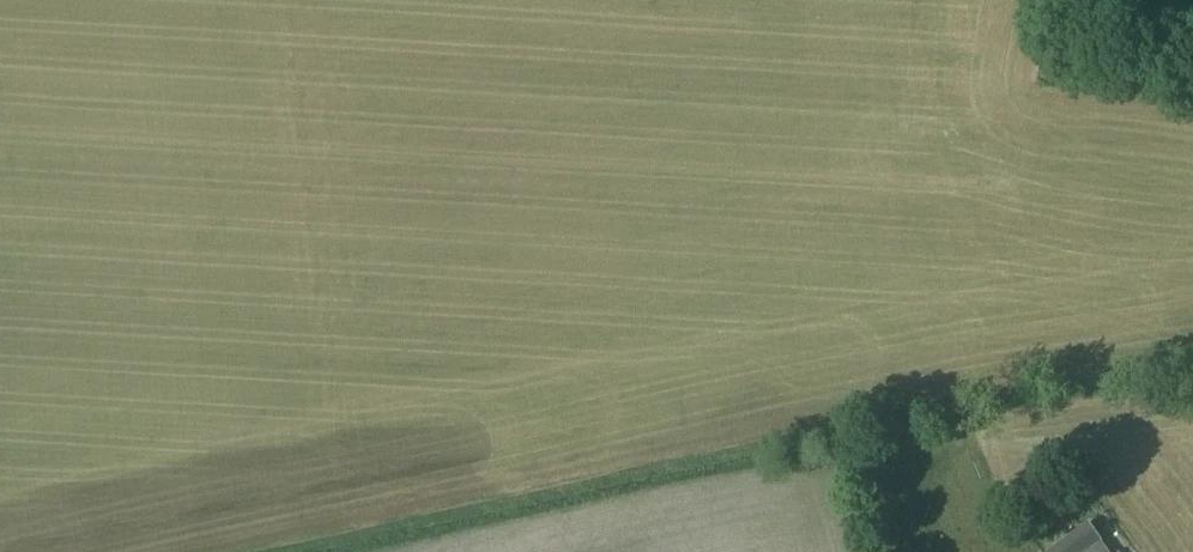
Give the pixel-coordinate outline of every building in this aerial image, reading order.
[(1105,551),(1109,549),(1089,523),(1077,531),(1077,532),(1049,551),(1105,551)]
